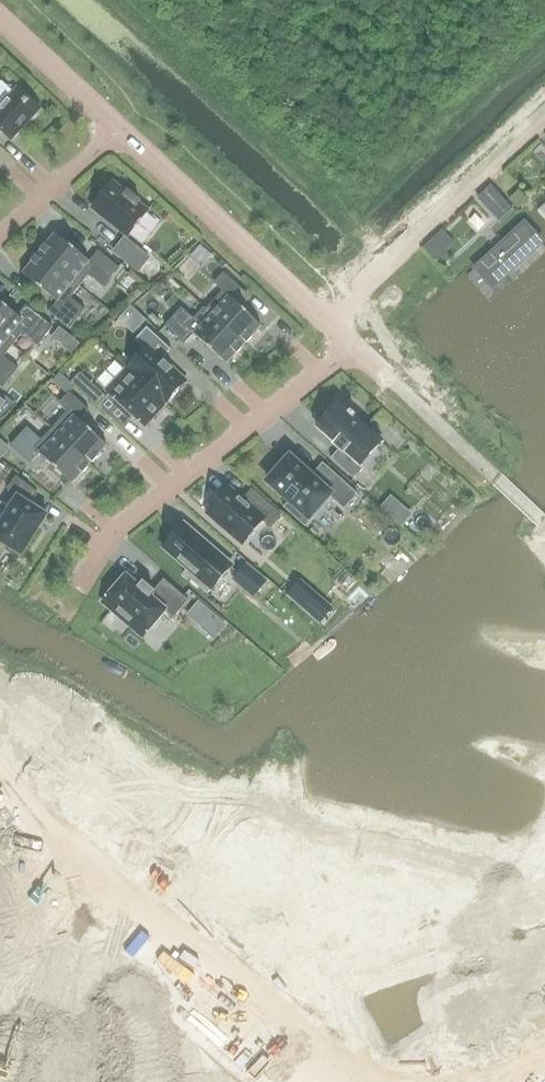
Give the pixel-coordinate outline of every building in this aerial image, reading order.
[(10,140),(39,109),(18,89),(0,108),(0,130),(10,140)] [(112,184),(93,208),(128,236),(147,212),(137,204),(139,202),(127,192),(125,194),(112,184)] [(500,223),(513,211),(491,186),(478,198),(500,223)] [(166,213),(162,219),(167,223),(171,217),(166,213)] [(501,244),(475,267),(493,287),(542,242),(527,227),(524,223),(501,244)] [(446,233),(427,248),(437,261),(456,247),(446,233)] [(55,234),(39,254),(79,287),(88,275),(103,287),(119,268),(98,251),(89,262),(55,234)] [(125,238),(113,252),(137,271),(149,257),(125,238)] [(70,298),(79,287),(39,254),(22,274),(57,302),(48,312),(69,329),(85,310),(70,298)] [(205,310),(243,345),(261,326),(233,301),(243,291),(223,273),(213,283),(222,291),(205,310)] [(173,305),(183,287),(170,279),(159,297),(173,305)] [(12,345),(22,334),(37,346),(53,327),(26,305),(17,316),(0,302),(0,335),(12,345)] [(131,307),(119,320),(133,333),(145,320),(131,307)] [(243,345),(205,310),(195,321),(181,308),(164,326),(184,344),(193,334),(226,364),(243,345)] [(59,327),(51,337),(61,345),(69,335),(59,327)] [(127,368),(165,404),(186,381),(162,359),(170,351),(171,350),(146,327),(134,340),(144,349),(127,368)] [(0,335),(0,386),(3,388),(19,369),(3,357),(12,345),(0,335)] [(127,368),(106,391),(144,427),(165,404),(127,368)] [(59,373),(52,381),(56,385),(63,376),(59,373)] [(87,379),(78,388),(98,408),(107,398),(87,379)] [(68,411),(51,429),(89,465),(106,446),(79,420),(88,410),(69,392),(59,403),(68,411)] [(360,465),(381,441),(354,417),(355,415),(350,410),(348,412),(339,403),(317,428),(340,448),(331,459),(354,479),(364,468),(360,465)] [(71,484),(89,465),(51,429),(41,440),(27,427),(10,445),(30,464),(39,454),(71,484)] [(356,495),(357,495),(322,463),(311,476),(289,457),(268,482),(289,501),(283,507),(303,525),(329,495),(344,508),(356,495)] [(37,493),(16,477),(7,489),(17,496),(0,523),(0,542),(21,555),(35,533),(47,515),(30,504),(37,493)] [(263,520),(271,528),(281,516),(252,490),(242,501),(228,489),(207,513),(243,543),(263,520)] [(401,508),(392,518),(402,526),(410,516),(401,508)] [(183,573),(207,594),(231,566),(183,524),(163,547),(188,568),(183,573)] [(246,563),(237,575),(258,592),(267,580),(246,563)] [(126,576),(104,601),(144,635),(164,611),(173,619),(188,601),(164,580),(154,591),(143,582),(138,587),(126,576)] [(299,582),(287,595),(307,613),(320,624),(333,608),(301,580),(299,582)] [(199,601),(188,614),(198,622),(209,610),(199,601)] [(257,942),(228,949),(232,963),(233,962),(243,1006),(284,996),(284,995),(281,984),(268,987),(257,942)] [(216,1014),(203,1017),(205,1028),(205,1029),(246,1020),(243,1006),(233,962),(232,963),(205,969),(216,1014)] [(500,998),(507,1009),(502,1012),(517,1039),(510,1043),(517,1056),(540,1043),(534,1032),(544,1025),(544,988),(526,999),(519,987),(500,998)] [(284,996),(243,1006),(246,1020),(253,1047),(254,1047),(265,1044),(262,1031),(307,1020),(300,991),(284,995),(284,996)] [(205,1028),(189,1032),(196,1061),(241,1050),(244,1063),(257,1060),(254,1047),(253,1047),(246,1020),(205,1029),(205,1028)] [(36,1081),(65,1081),(69,1061),(39,1056),(37,1070),(38,1070),(36,1081)] [(530,1066),(539,1081),(544,1081),(544,1058),(530,1066)] [(38,1070),(37,1070),(10,1065),(7,1081),(36,1081),(38,1070)]
